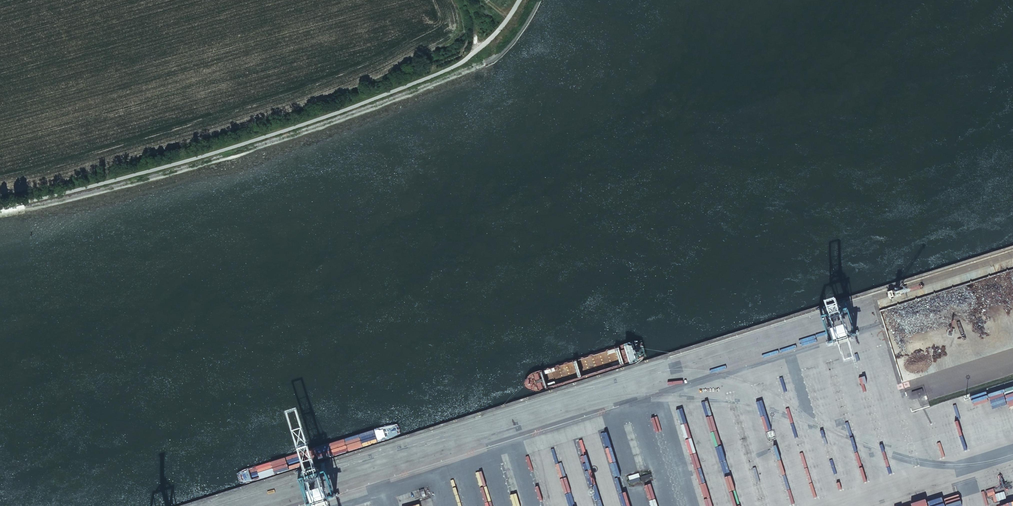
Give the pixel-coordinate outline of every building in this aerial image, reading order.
[(891,306),(891,316),(927,306),(925,300),(925,302),(918,276),(911,277),(914,277),(900,282),(896,282),(883,285),(885,289),(888,289),(890,295),(890,297),(900,297),(889,300),(891,306)] [(424,489),(426,495),(433,493),(431,487),(424,489)]
